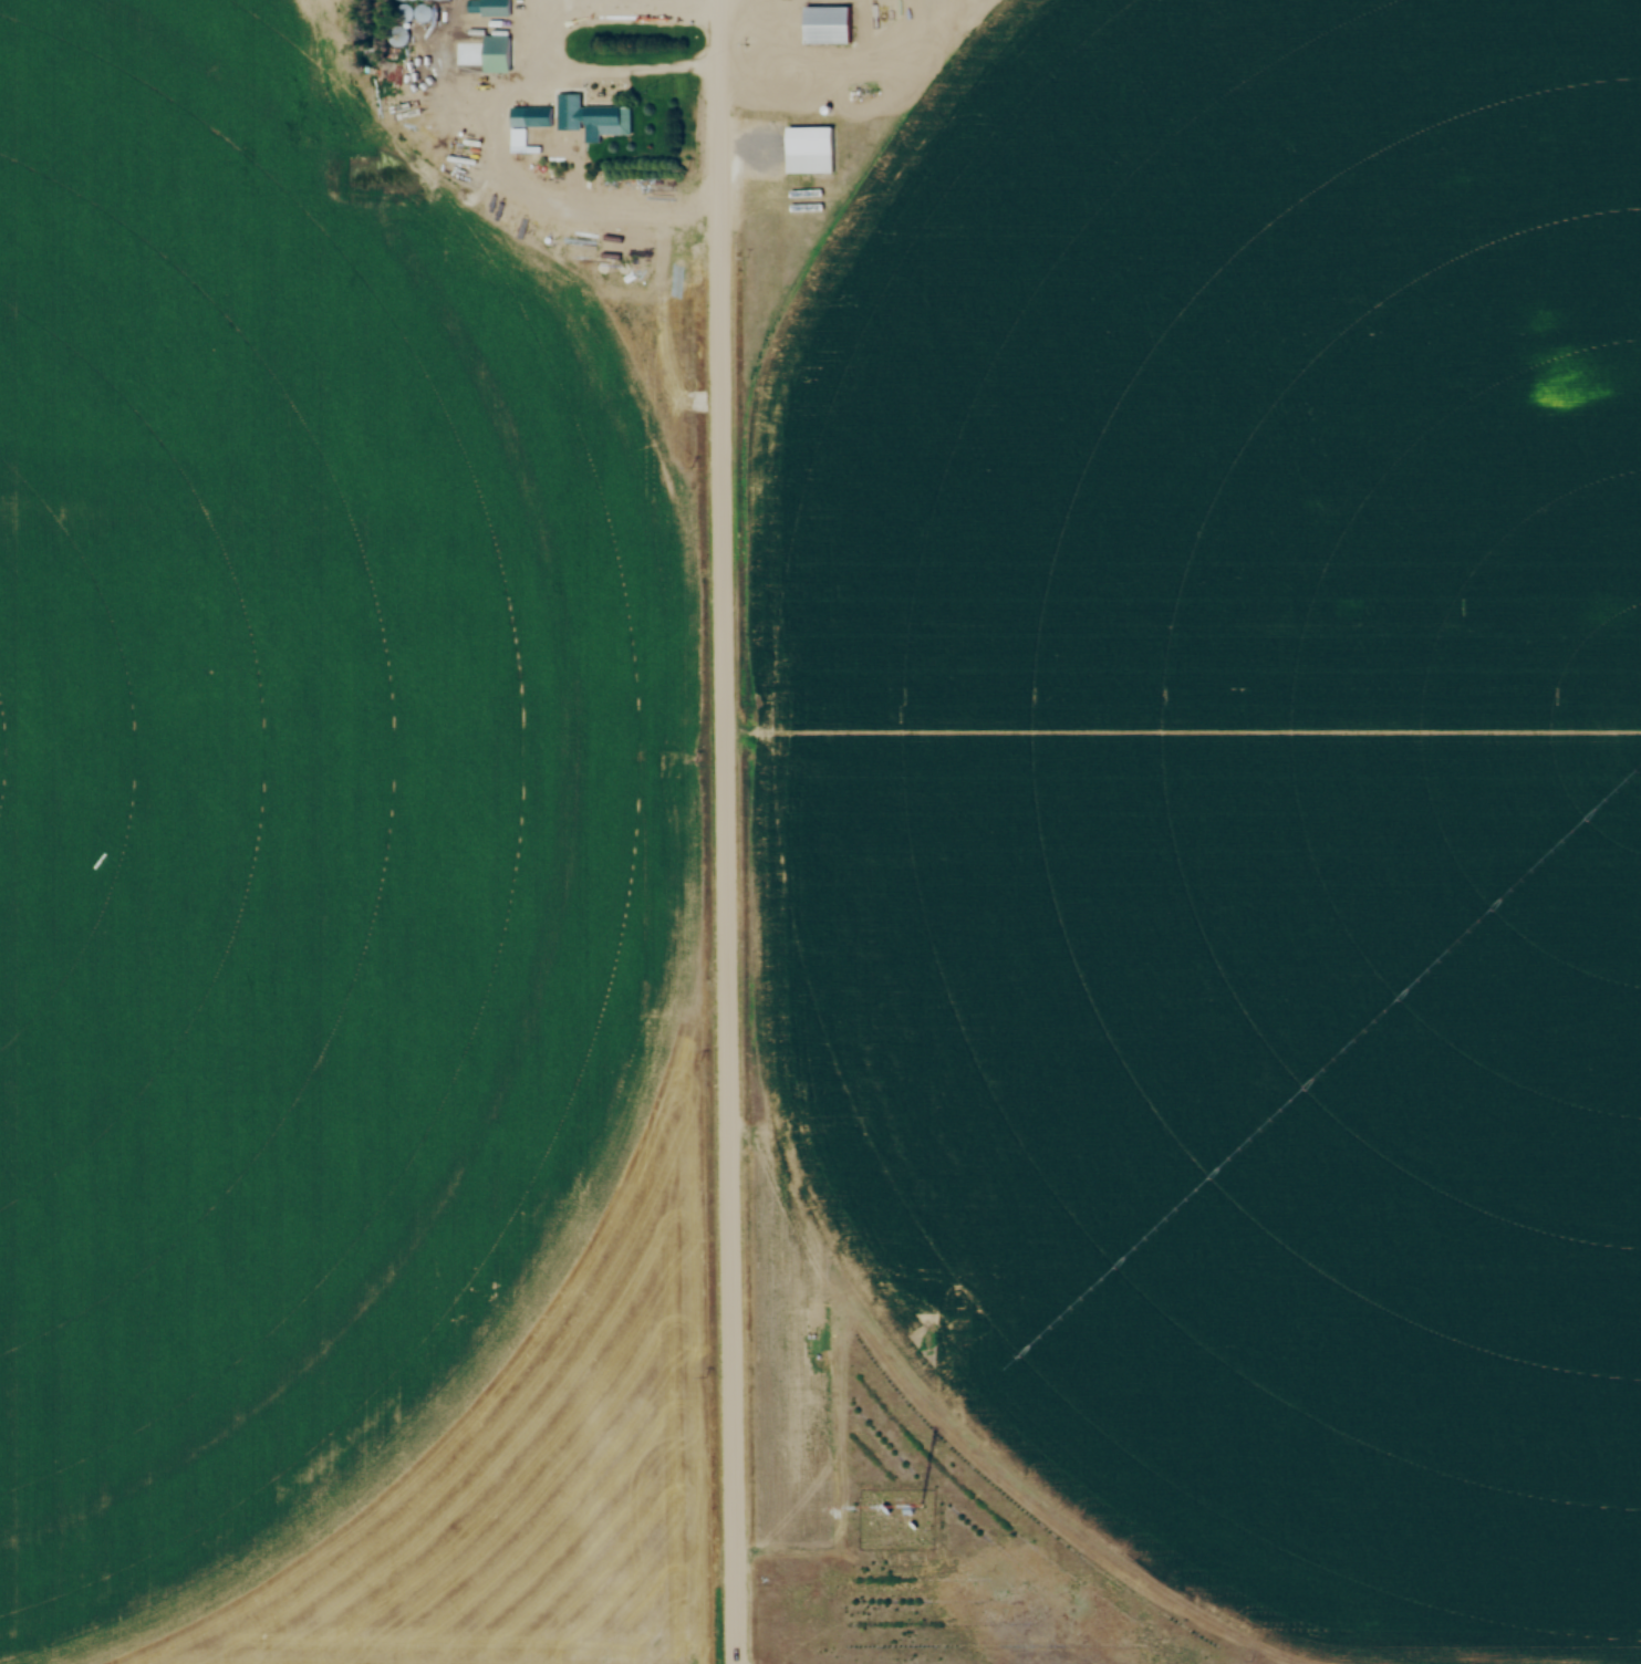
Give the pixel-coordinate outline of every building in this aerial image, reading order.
[(512,0),(485,0),(485,17),(512,17),(512,0)] [(408,20),(413,19),(416,15),(417,12),(416,8),(413,4),(409,3),(405,4),(402,7),(401,11),(402,15),(404,19),(408,20)] [(426,19),(430,19),(434,18),(436,14),(436,10),(434,7),(430,4),(427,4),(423,6),(420,9),(420,13),(423,17),(426,19)] [(855,7),(809,8),(809,45),(855,45),(855,7)] [(486,73),(513,73),(513,37),(486,37),(486,73)] [(560,131),(587,131),(587,143),(602,144),(603,135),(625,136),(625,107),(585,107),(585,95),(561,94),(560,131)] [(551,127),(551,107),(527,107),(527,127),(551,127)] [(837,174),(837,128),(789,128),(789,174),(837,174)]
